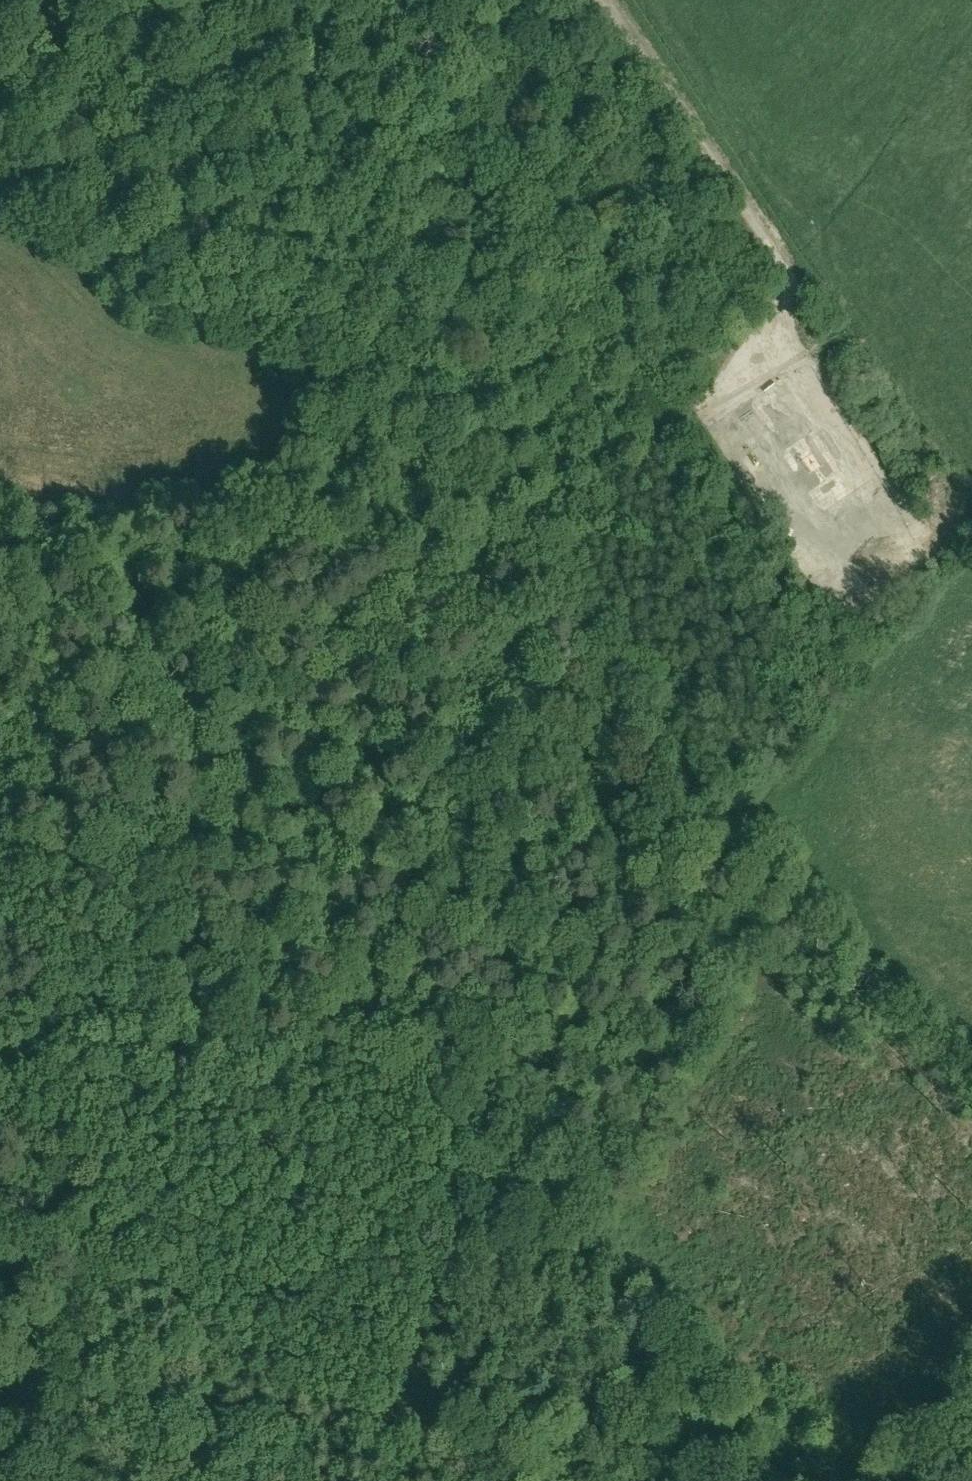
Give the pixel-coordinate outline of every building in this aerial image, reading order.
[(748,416),(728,426),(734,437),(754,427),(748,416)]
